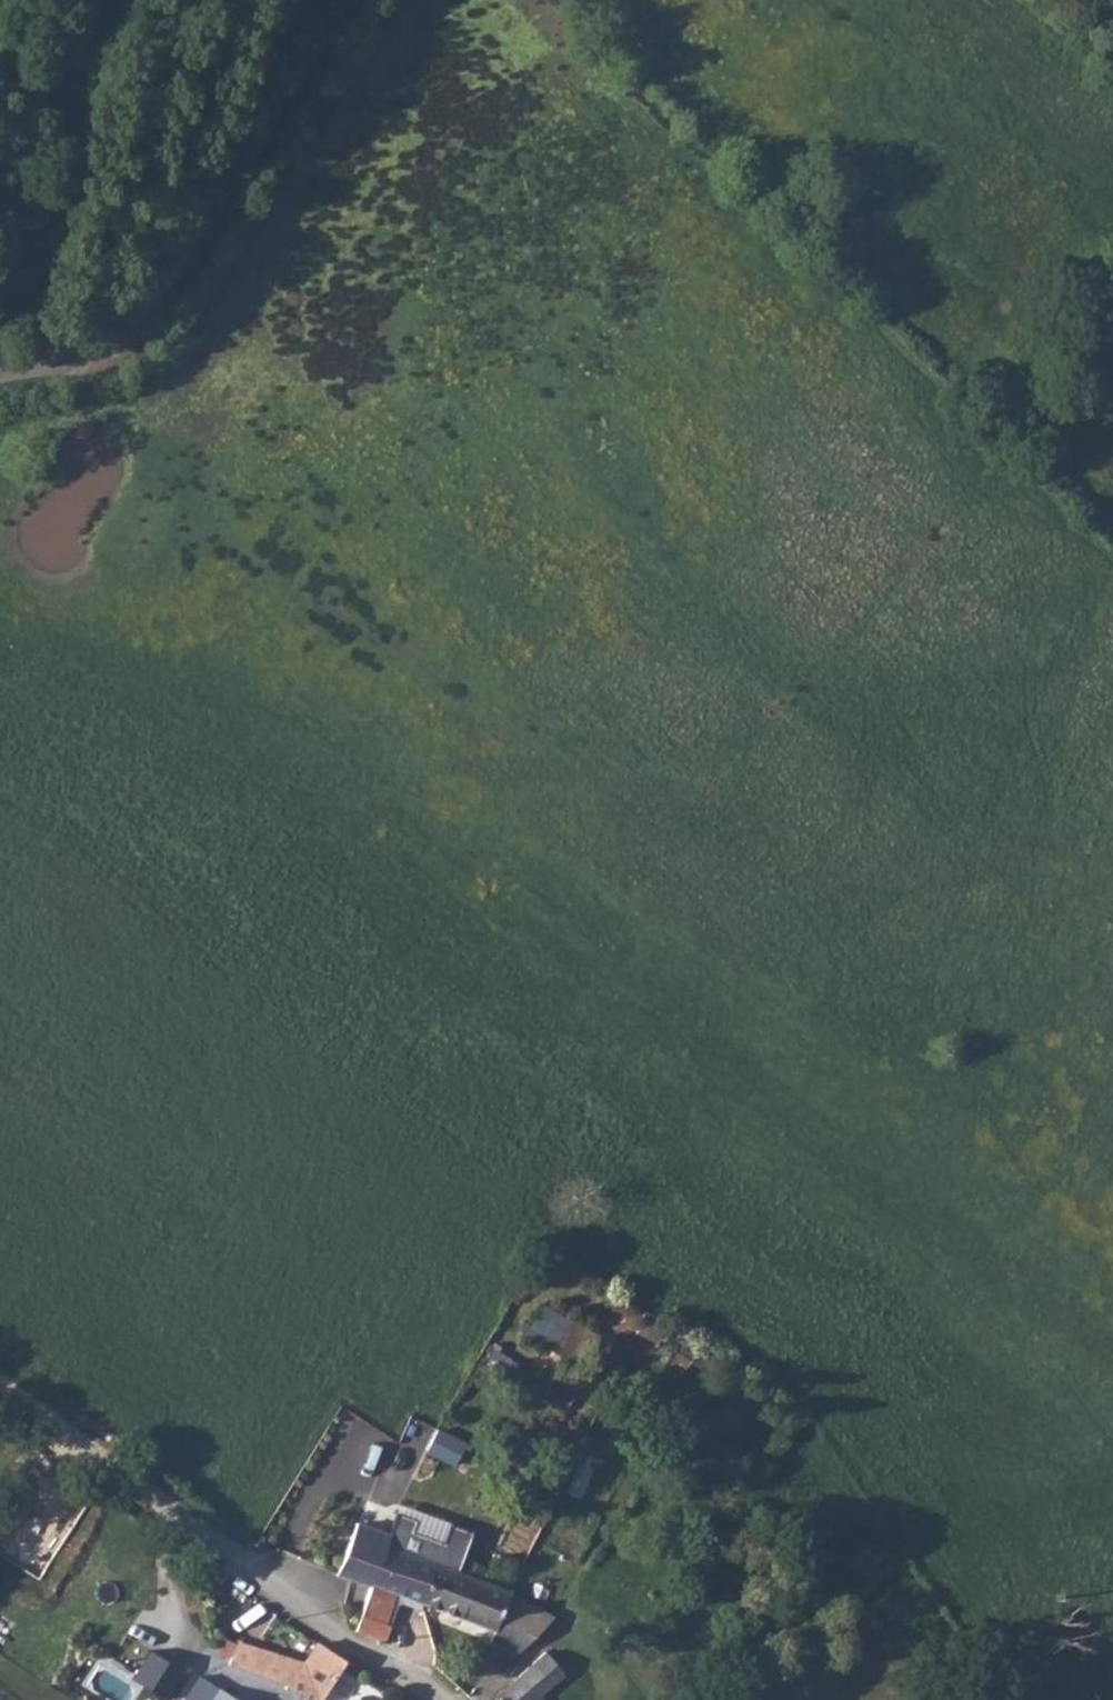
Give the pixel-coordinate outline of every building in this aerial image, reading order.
[(573,1364),(591,1329),(536,1301),(518,1336),(573,1364)] [(424,1454),(435,1427),(413,1418),(401,1445),(424,1454)] [(456,1466),(467,1442),(438,1428),(427,1453),(456,1466)] [(397,1591),(424,1601),(437,1559),(458,1566),(473,1524),(451,1517),(445,1536),(418,1528),(422,1517),(403,1509),(394,1530),(389,1541),(373,1580),(353,1630),(382,1642),(390,1622),(385,1619),(397,1591)] [(389,1541),(394,1530),(361,1516),(340,1566),(373,1580),(389,1541)] [(557,1615),(510,1584),(458,1566),(437,1559),(424,1601),(495,1628),(491,1640),(522,1649),(557,1615)] [(310,1699),(322,1699),(344,1661),(320,1648),(308,1670),(220,1629),(213,1647),(223,1652),(224,1661),(295,1692),(310,1699)] [(536,1694),(557,1674),(539,1655),(491,1699),(492,1699),(529,1699),(536,1694)] [(146,1658),(130,1687),(152,1699),(167,1699),(180,1678),(146,1658)] [(197,1681),(187,1699),(230,1699),(197,1681)]
